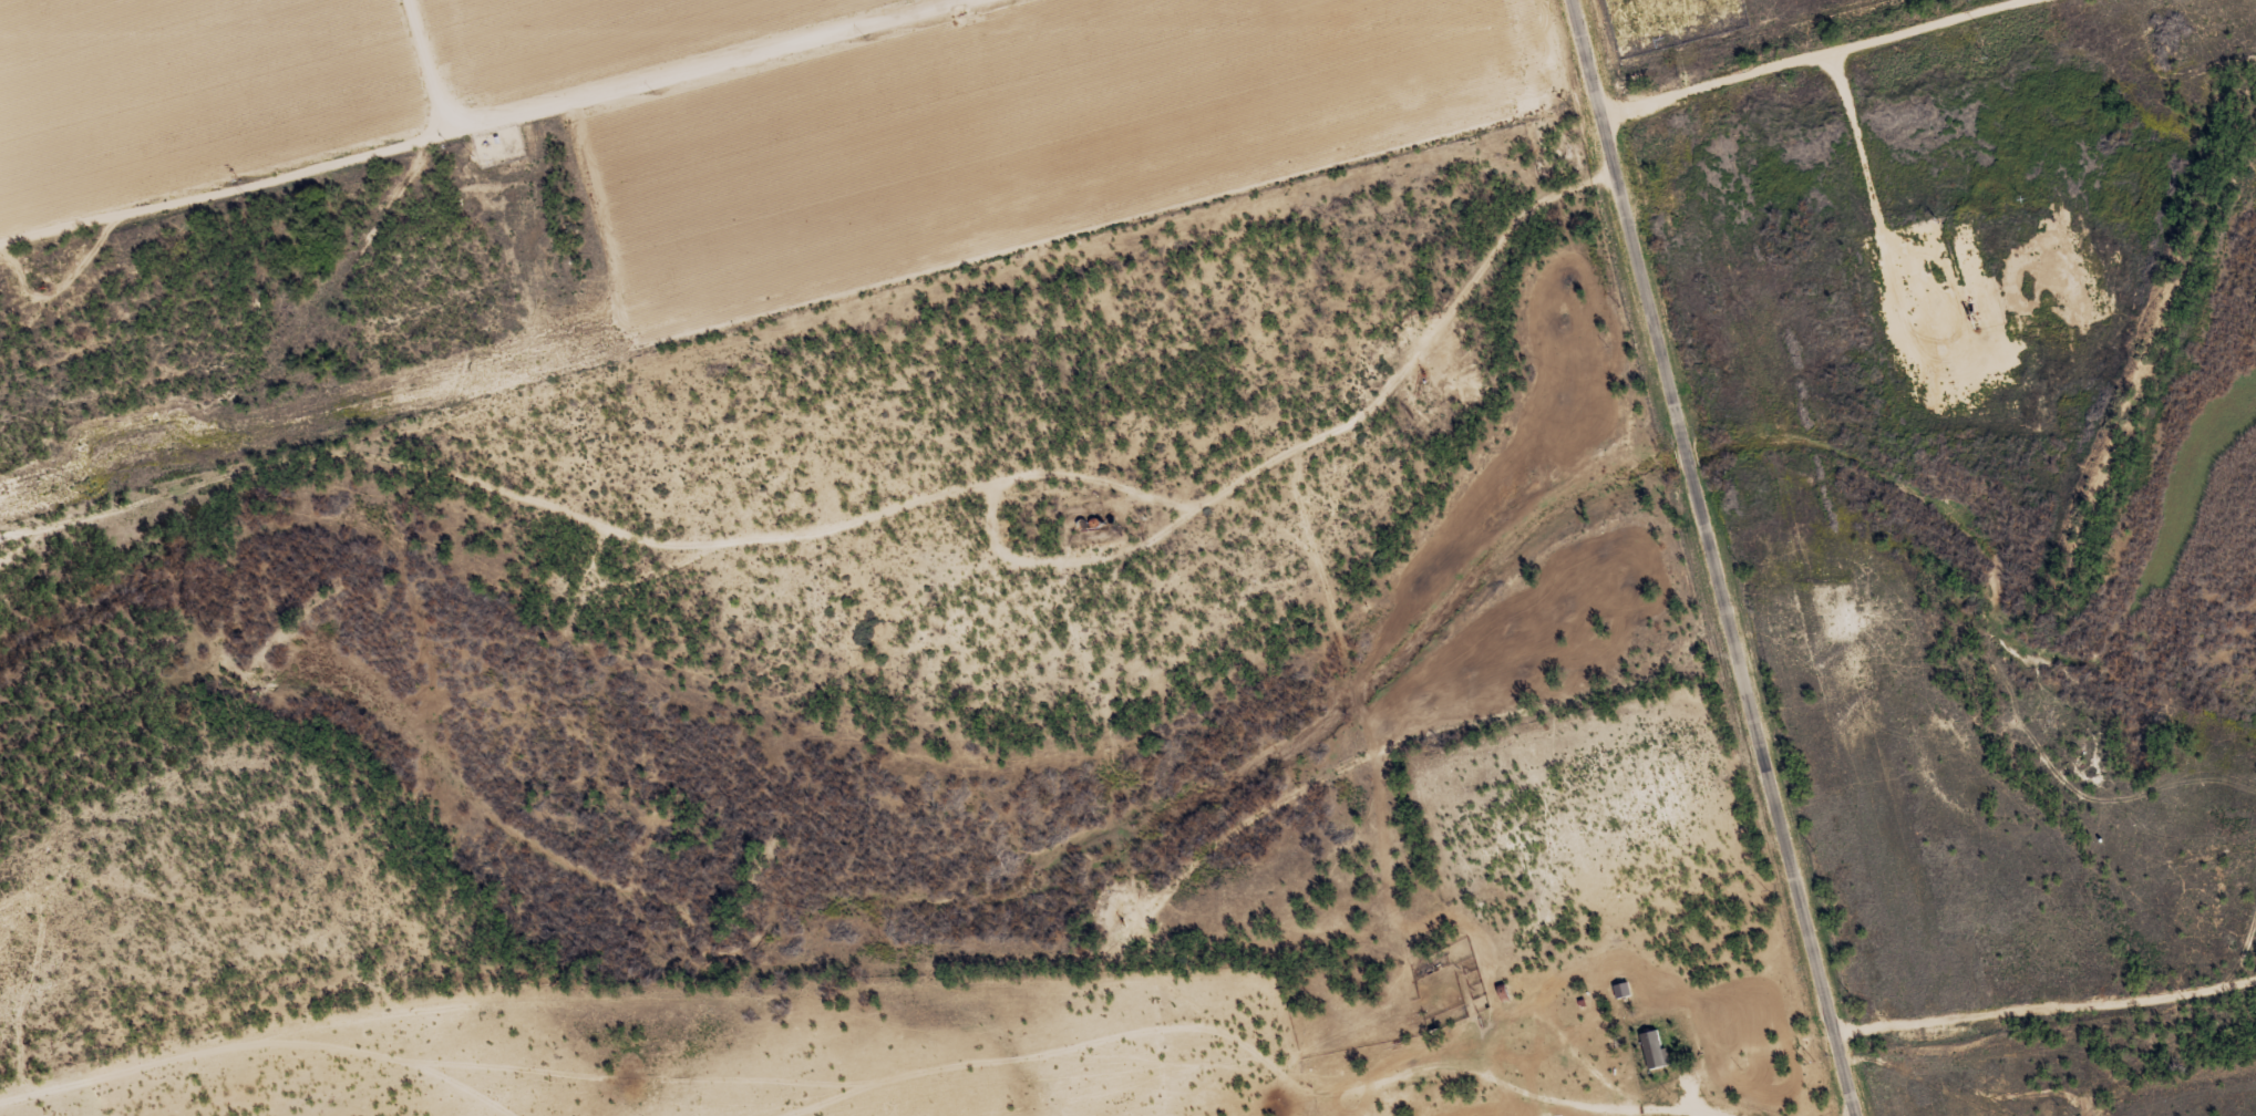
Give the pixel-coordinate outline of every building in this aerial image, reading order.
[(1509,999),(1504,987),(1499,989),(1504,1001),(1509,999)] [(1668,1066),(1658,1029),(1640,1034),(1650,1071),(1668,1066)]
